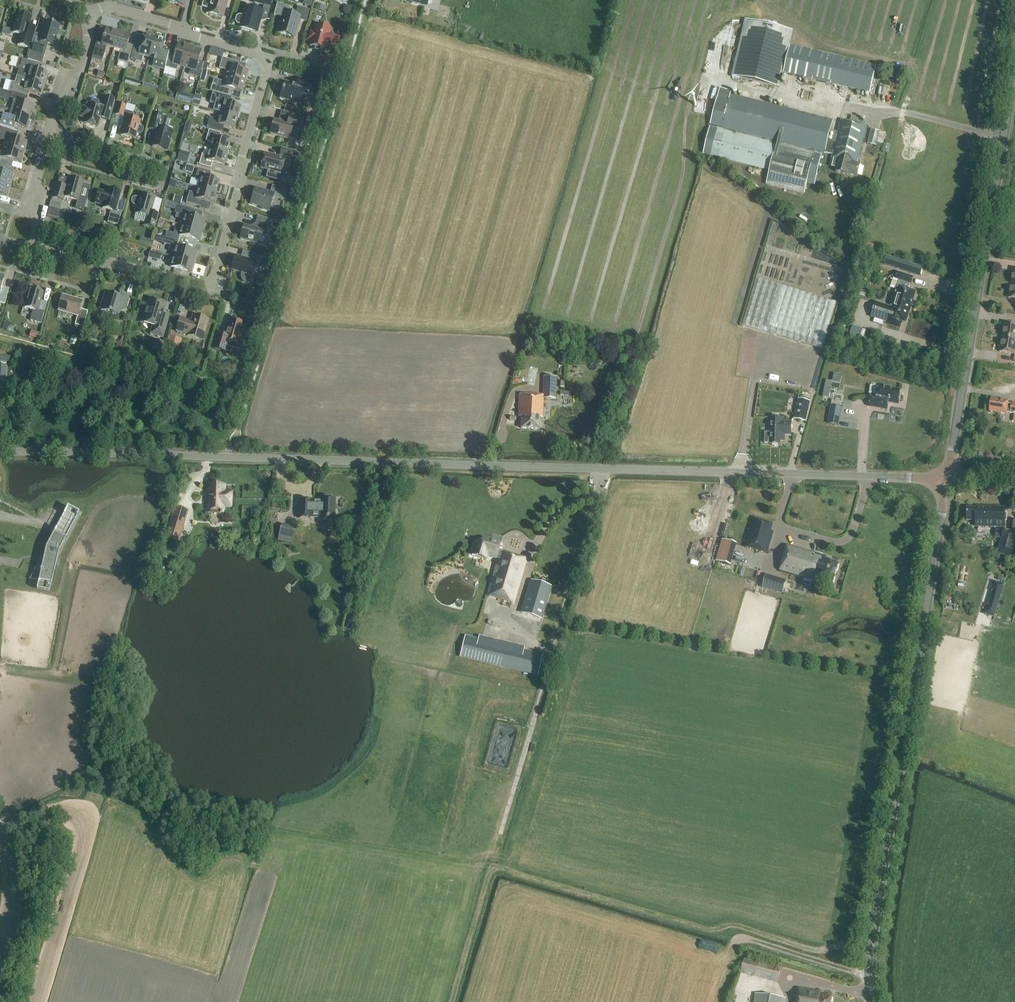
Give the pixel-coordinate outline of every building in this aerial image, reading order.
[(203,7),(210,9),(208,14),(222,18),(227,0),(205,0),(203,7)] [(254,3),(264,6),(262,12),(244,7),(242,16),(239,16),(236,17),(235,22),(237,25),(239,25),(238,29),(257,34),(261,22),(267,21),(270,8),(272,0),(255,0),(254,3)] [(296,16),(288,14),(289,8),(277,4),(273,16),(282,18),(278,33),(294,38),(299,20),(306,22),(309,10),(298,7),(296,16)] [(21,15),(18,14),(12,33),(20,36),(17,46),(30,50),(36,30),(29,27),(32,18),(21,15)] [(793,31),(745,20),(731,77),(779,88),(793,31)] [(27,61),(37,64),(42,65),(47,47),(44,46),(45,44),(53,46),(59,26),(46,22),(43,30),(39,42),(40,42),(39,45),(35,44),(32,53),(30,52),(27,61)] [(330,35),(331,30),(316,25),(314,33),(310,32),(307,41),(311,42),(310,47),(325,51),(326,48),(336,51),(340,38),(330,35)] [(114,49),(119,32),(107,28),(103,41),(98,39),(93,55),(103,58),(106,47),(114,49)] [(59,30),(57,36),(65,38),(67,32),(59,30)] [(119,32),(114,49),(121,51),(118,62),(128,65),(133,49),(127,48),(130,35),(119,32)] [(149,58),(155,38),(144,35),(140,50),(134,48),(130,60),(141,63),(143,56),(149,58)] [(155,38),(149,58),(155,59),(153,66),(164,69),(167,57),(161,56),(165,41),(155,38)] [(184,68),(190,48),(178,45),(174,57),(169,56),(170,53),(169,53),(165,68),(176,71),(178,66),(184,68)] [(870,94),(876,66),(790,46),(783,74),(870,94)] [(190,48),(184,68),(190,69),(189,75),(200,78),(204,63),(203,66),(198,64),(201,51),(190,48)] [(37,64),(27,61),(19,58),(15,69),(18,70),(17,76),(27,79),(44,84),(47,73),(36,70),(37,64)] [(225,77),(245,83),(248,72),(235,68),(237,63),(239,63),(222,58),(219,69),(227,71),(225,77)] [(40,96),(44,84),(27,79),(17,76),(14,84),(11,83),(8,92),(11,93),(28,98),(29,92),(40,96)] [(242,93),(245,83),(225,77),(224,82),(214,80),(210,91),(230,97),(227,96),(229,90),(242,93)] [(309,96),(312,83),(298,79),(296,86),(285,83),(281,98),(301,104),(304,94),(309,96)] [(151,86),(149,92),(157,94),(159,89),(151,86)] [(8,92),(0,90),(0,99),(9,102),(9,99),(11,93),(8,92)] [(180,91),(178,99),(193,102),(195,94),(180,91)] [(26,103),(28,98),(11,93),(9,99),(13,100),(10,112),(30,117),(33,105),(26,103)] [(213,93),(210,103),(215,105),(213,111),(221,113),(238,118),(241,107),(230,104),(231,98),(213,93)] [(710,127),(704,154),(710,156),(769,170),(766,186),(770,187),(773,187),(784,190),(786,191),(796,193),(798,193),(804,195),(807,184),(815,185),(822,155),(814,153),(815,152),(832,156),(832,159),(830,167),(837,169),(836,173),(847,176),(847,175),(857,177),(861,162),(858,161),(867,126),(866,126),(858,124),(859,118),(851,117),(849,122),(849,123),(841,121),(836,143),(828,142),(833,122),(730,96),(729,100),(718,97),(710,127)] [(109,122),(115,100),(104,97),(101,108),(98,107),(99,104),(98,102),(93,100),(91,101),(90,105),(90,104),(89,109),(82,107),(79,118),(85,120),(84,124),(98,128),(100,120),(109,122)] [(132,119),(133,114),(125,111),(126,106),(118,104),(115,115),(123,117),(126,118),(121,136),(135,140),(137,135),(140,135),(142,134),(143,130),(142,128),(139,127),(140,121),(132,119)] [(30,117),(10,112),(8,118),(0,115),(0,127),(1,128),(18,133),(20,128),(26,129),(30,117)] [(210,117),(207,128),(222,132),(224,126),(234,129),(238,118),(221,113),(219,120),(210,117)] [(167,151),(172,133),(160,129),(163,117),(154,114),(149,129),(157,131),(152,147),(167,151)] [(300,132),(303,120),(290,116),(288,124),(274,120),(270,135),(289,140),(292,130),(300,132)] [(1,128),(0,132),(0,140),(6,141),(4,147),(24,153),(27,142),(16,139),(18,133),(1,128)] [(209,149),(228,155),(231,143),(219,140),(221,134),(209,130),(206,141),(211,143),(209,149)] [(876,143),(879,132),(871,131),(867,144),(875,146),(876,143)] [(885,134),(879,132),(876,143),(883,144),(885,134)] [(24,153),(4,147),(2,153),(0,153),(0,165),(11,168),(13,161),(21,164),(24,153)] [(224,166),(228,155),(209,149),(207,156),(202,154),(199,165),(211,169),(213,163),(224,166)] [(291,159),(293,153),(282,149),(280,156),(291,159)] [(183,150),(180,159),(189,162),(193,154),(183,150)] [(265,154),(261,168),(268,170),(266,178),(279,182),(281,174),(286,176),(291,162),(285,160),(265,154)] [(198,188),(217,193),(220,182),(208,178),(210,172),(198,169),(195,180),(200,181),(198,188)] [(10,186),(13,176),(0,172),(0,183),(10,186)] [(78,202),(83,182),(69,178),(66,187),(57,184),(53,199),(63,202),(64,198),(78,202)] [(10,186),(0,183),(0,195),(7,197),(10,186)] [(284,201),(287,190),(272,186),(270,193),(255,188),(250,204),(262,208),(262,209),(269,211),(273,198),(284,201)] [(213,205),(217,193),(198,188),(196,195),(190,193),(187,204),(200,207),(202,201),(213,205)] [(121,193),(108,189),(107,193),(98,191),(94,205),(103,207),(103,209),(111,211),(108,223),(118,226),(122,212),(116,211),(121,193)] [(151,213),(155,198),(140,194),(139,199),(136,198),(134,198),(132,199),(131,201),(131,203),(132,205),(134,206),(137,207),(135,214),(148,217),(145,226),(155,228),(159,215),(151,213)] [(182,204),(183,198),(175,196),(173,202),(182,204)] [(53,200),(52,208),(63,210),(64,203),(53,200)] [(182,226),(202,232),(205,221),(189,217),(191,210),(177,206),(174,218),(184,221),(182,226)] [(250,227),(244,226),(240,240),(259,245),(258,247),(266,249),(274,221),(257,216),(255,224),(250,227)] [(118,229),(108,226),(106,234),(116,237),(118,229)] [(199,242),(202,232),(182,226),(181,231),(175,230),(174,234),(167,232),(165,238),(178,242),(180,236),(199,242)] [(177,248),(178,242),(165,238),(163,244),(170,246),(169,250),(175,252),(173,258),(193,263),(196,253),(177,248)] [(159,262),(161,255),(150,252),(149,259),(159,262)] [(259,269),(262,258),(251,254),(249,260),(236,256),(232,270),(243,273),(242,275),(242,278),(243,280),(244,282),(247,283),(251,284),(253,276),(251,275),(253,267),(259,269)] [(920,277),(923,268),(899,261),(899,260),(887,256),(884,265),(896,268),(896,269),(920,277)] [(190,273),(193,263),(173,258),(171,268),(190,273)] [(273,261),(265,258),(263,267),(270,269),(273,261)] [(898,273),(896,280),(898,281),(890,307),(876,303),(872,316),(889,322),(888,324),(899,328),(902,321),(905,322),(915,292),(907,290),(908,284),(911,285),(913,278),(898,273)] [(0,278),(0,303),(5,304),(8,292),(1,290),(4,278),(3,278),(3,279),(0,278)] [(822,350),(836,303),(756,279),(742,326),(822,350)] [(41,324),(44,313),(38,311),(43,293),(30,289),(24,308),(32,311),(29,321),(41,324)] [(118,296),(106,293),(103,302),(102,302),(99,311),(118,316),(121,308),(126,310),(130,296),(121,293),(118,295),(118,296)] [(83,328),(88,312),(80,310),(82,302),(63,296),(58,311),(78,316),(75,325),(83,328)] [(165,306),(149,301),(145,314),(144,313),(142,321),(153,325),(151,334),(163,338),(169,315),(163,313),(165,306)] [(203,341),(209,320),(193,316),(192,322),(180,318),(176,332),(188,335),(187,336),(203,341)] [(239,345),(244,325),(229,321),(225,337),(217,335),(213,349),(226,352),(228,343),(239,345)] [(1014,341),(1014,326),(1004,324),(1001,338),(1014,341)] [(865,331),(851,326),(848,333),(862,338),(865,331)] [(1001,338),(999,353),(1014,355),(1014,354),(1014,341),(1001,338)] [(158,340),(156,349),(163,350),(165,341),(158,340)] [(175,358),(178,348),(167,345),(164,355),(175,358)] [(6,383),(6,366),(10,366),(10,357),(0,357),(0,382),(6,383)] [(826,381),(822,398),(828,399),(830,392),(835,393),(835,390),(839,390),(842,375),(833,374),(832,382),(826,381)] [(555,400),(556,377),(544,377),(543,396),(519,395),(518,418),(521,418),(521,429),(539,430),(539,418),(542,419),(543,399),(555,400)] [(898,405),(900,391),(878,387),(877,397),(871,396),(869,407),(887,410),(888,403),(898,405)] [(989,413),(1006,415),(1007,414),(1014,415),(1014,404),(1011,403),(1011,405),(1008,404),(1008,402),(993,399),(991,399),(989,413)] [(805,422),(810,402),(798,400),(793,419),(805,422)] [(831,406),(827,425),(838,427),(841,408),(831,406)] [(791,436),(791,422),(783,422),(783,418),(768,418),(768,434),(764,434),(764,444),(769,444),(769,446),(780,446),(780,443),(785,443),(785,436),(791,436)] [(222,494),(223,486),(210,486),(209,493),(208,493),(207,502),(209,502),(209,510),(222,511),(222,505),(229,505),(229,495),(222,494)] [(333,509),(333,499),(321,499),(321,502),(319,502),(319,505),(310,505),(311,501),(300,500),(299,519),(310,520),(310,518),(326,519),(326,522),(334,522),(335,509),(333,509)] [(976,528),(1005,529),(1006,508),(975,507),(975,509),(967,509),(967,521),(976,522),(976,528)] [(78,516),(66,510),(62,519),(73,525),(78,516)] [(171,517),(165,536),(177,539),(182,520),(171,517)] [(773,523),(754,517),(745,547),(768,554),(774,532),(772,531),(774,525),(772,524),(773,523)] [(284,524),(280,540),(294,544),(299,527),(284,524)] [(1003,530),(997,555),(1012,558),(1014,545),(1014,533),(1003,530)] [(54,533),(34,571),(40,573),(37,587),(50,589),(57,557),(66,539),(54,533)] [(499,552),(501,543),(482,537),(480,546),(474,544),(470,556),(477,558),(477,561),(484,563),(485,560),(487,561),(488,558),(496,561),(497,559),(499,559),(488,594),(487,593),(486,597),(488,597),(488,596),(512,604),(525,560),(499,552)] [(826,557),(811,553),(787,546),(780,572),(812,581),(812,582),(818,584),(819,581),(832,585),(839,564),(830,561),(825,559),(826,557)] [(786,581),(769,576),(765,588),(783,593),(786,581)] [(997,580),(988,614),(999,617),(1008,583),(997,580)] [(541,619),(550,588),(531,583),(522,614),(541,619)] [(356,617),(351,615),(346,628),(352,630),(356,617)] [(940,626),(939,633),(949,636),(950,628),(940,626)] [(538,676),(543,656),(465,638),(460,658),(538,676)] [(777,982),(780,969),(745,959),(741,972),(777,982)] [(831,998),(829,997),(829,995),(799,990),(797,1001),(831,1001),(831,998)]
